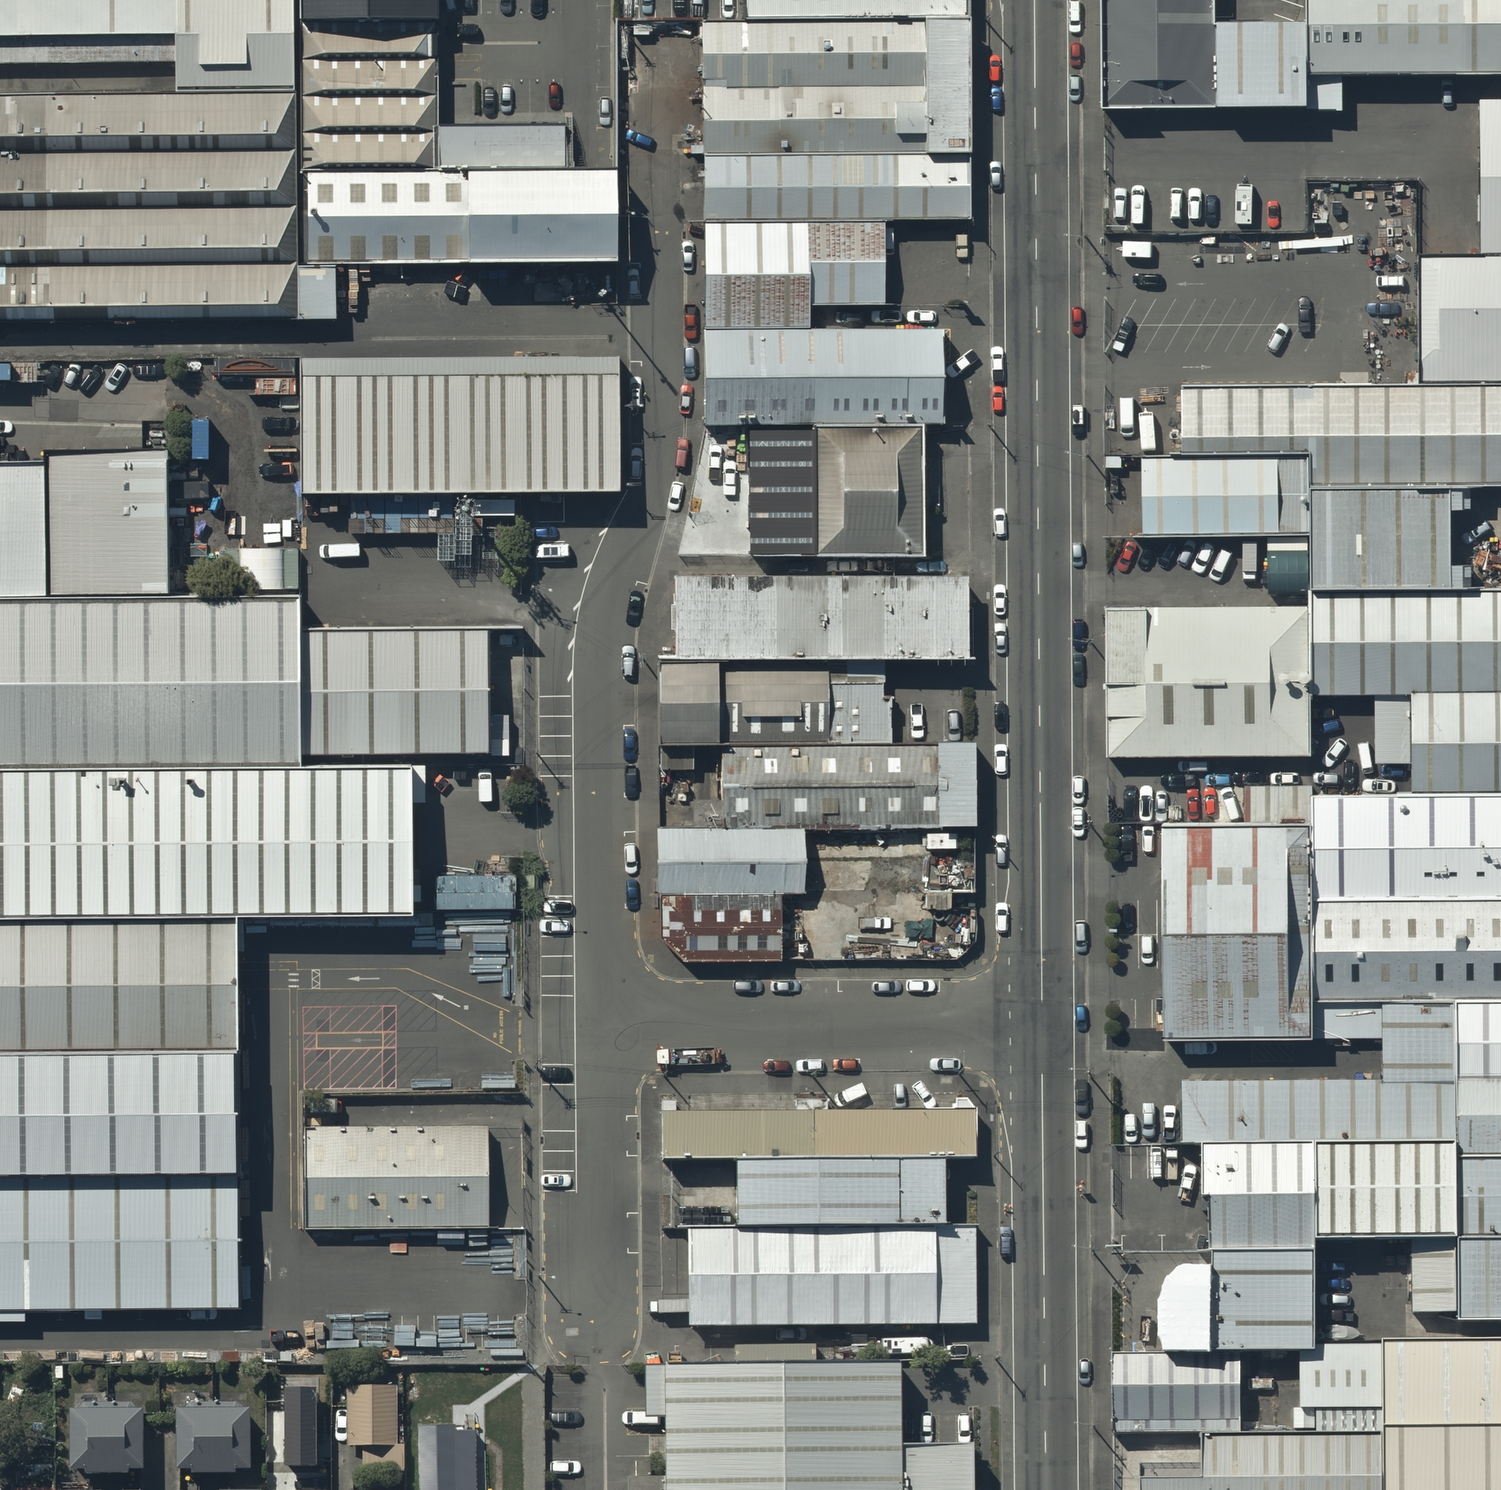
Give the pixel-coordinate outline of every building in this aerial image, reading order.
[(283,70),(282,0),(0,0),(0,42),(169,40),(170,71),(283,70)] [(434,0),(300,0),(302,174),(438,173),(438,129),(434,0)] [(966,12),(966,0),(743,0),(743,14),(921,12),(966,12)] [(1217,0),(1106,0),(1107,117),(1218,116),(1217,22),(1217,0)] [(1500,74),(1500,0),(1310,0),(1310,20),(1311,74),(1343,74),(1500,74)] [(699,14),(700,151),(922,149),(921,12),(743,14),(699,14)] [(966,12),(921,12),(922,149),(966,149),(966,12)] [(1311,74),(1310,20),(1217,22),(1218,116),(1344,113),(1343,74),(1311,74)] [(0,78),(0,300),(297,298),(295,75),(283,75),(0,78)] [(1479,99),(1480,255),(1500,255),(1500,99),(1479,99)] [(438,129),(438,173),(567,172),(566,127),(438,129)] [(700,151),(699,206),(881,205),(957,204),(966,149),(922,149),(700,151)] [(438,173),(302,174),(300,270),(617,268),(617,172),(567,172),(438,173)] [(699,206),(700,305),(810,304),(811,284),(882,283),(881,205),(699,206)] [(1419,256),(1420,382),(1500,381),(1500,255),(1480,255),(1419,256)] [(810,304),(700,305),(700,406),(935,404),(935,303),(810,304)] [(615,351),(299,353),(300,486),(616,483),(615,351)] [(1481,504),(1500,504),(1500,396),(1192,394),(1192,463),(1321,463),(1321,502),(1481,504)] [(911,534),(910,404),(805,405),(806,535),(911,534)] [(45,466),(47,601),(169,601),(168,453),(45,454),(45,466)] [(1321,544),(1321,502),(1321,463),(1192,463),(1151,463),(1152,544),(1321,544)] [(0,467),(0,602),(47,601),(45,466),(0,467)] [(1321,502),(1321,544),(1321,600),(1483,604),(1483,576),(1462,576),(1462,523),(1482,523),(1481,504),(1321,502)] [(965,571),(674,572),(674,654),(828,654),(965,654),(965,571)] [(47,601),(0,602),(0,774),(301,771),(301,757),(489,755),(488,631),(302,633),(302,600),(169,601),(47,601)] [(1346,705),(1423,704),(1500,704),(1500,611),(1321,612),(1322,704),(1346,705)] [(1319,768),(1316,615),(1118,615),(1118,768),(1152,768),(1319,768)] [(828,654),(674,654),(657,655),(659,741),(722,742),(828,741),(828,654)] [(1423,704),(1346,705),(1345,749),(1386,749),(1388,770),(1422,770),(1423,704)] [(1423,704),(1422,770),(1424,802),(1500,803),(1500,704),(1423,704)] [(936,824),(935,740),(828,741),(722,742),(723,826),(804,825),(936,824)] [(0,774),(0,924),(239,922),(416,920),(414,769),(301,771),(0,774)] [(1324,803),(1324,792),(1218,793),(1218,834),(1323,833),(1324,803)] [(1424,802),(1324,803),(1323,833),(1322,907),(1500,908),(1500,803),(1424,802)] [(804,825),(723,826),(656,826),(657,892),(804,890),(804,825)] [(1322,907),(1323,833),(1218,834),(1175,833),(1175,1040),(1175,1048),(1321,1048),(1320,1011),(1322,907)] [(1500,1012),(1500,908),(1322,907),(1320,1011),(1395,1011),(1466,1012),(1500,1012)] [(244,1310),(239,922),(0,924),(0,1310),(244,1310)] [(1395,1011),(1320,1011),(1321,1048),(1395,1049),(1395,1011)] [(1466,1012),(1395,1011),(1395,1049),(1394,1091),(1466,1092),(1466,1012)] [(1466,1012),(1466,1092),(1500,1092),(1500,1012),(1466,1012)] [(659,1139),(726,1139),(969,1137),(968,1084),(658,1087),(659,1139)] [(1467,1156),(1466,1092),(1394,1091),(1191,1091),(1192,1146),(1192,1156),(1210,1156),(1324,1156),(1467,1156)] [(1466,1092),(1467,1156),(1467,1171),(1500,1172),(1500,1092),(1466,1092)] [(497,1111),(311,1112),(312,1217),(498,1215),(497,1111)] [(726,1139),(728,1209),(929,1207),(929,1137),(726,1139)] [(1324,1156),(1210,1156),(1211,1211),(1218,1211),(1325,1211),(1324,1156)] [(1469,1253),(1467,1171),(1467,1156),(1324,1156),(1325,1211),(1325,1252),(1424,1253),(1469,1253)] [(1469,1253),(1500,1253),(1500,1172),(1467,1171),(1469,1253)] [(728,1209),(682,1209),(682,1306),(976,1304),(975,1207),(929,1207),(728,1209)] [(1325,1211),(1218,1211),(1217,1263),(1221,1264),(1325,1262),(1325,1252),(1325,1211)] [(1469,1322),(1469,1253),(1424,1253),(1424,1322),(1469,1322)] [(1469,1253),(1469,1322),(1469,1334),(1500,1334),(1500,1253),(1469,1253)] [(1324,1364),(1325,1262),(1221,1264),(1221,1293),(1195,1294),(1187,1355),(1241,1355),(1324,1364)] [(1394,1349),(1382,1433),(1500,1439),(1500,1349),(1394,1349)] [(1241,1355),(1187,1355),(1114,1355),(1115,1435),(1204,1435),(1241,1435),(1241,1355)] [(664,1371),(665,1489),(973,1489),(972,1449),(900,1450),(899,1368),(664,1371)] [(316,1387),(284,1387),(284,1464),(316,1464),(316,1387)] [(399,1388),(346,1388),(346,1446),(364,1446),(364,1471),(405,1471),(405,1445),(399,1445),(399,1388)] [(143,1474),(143,1413),(138,1414),(130,1405),(84,1405),(76,1414),(70,1414),(70,1475),(85,1475),(85,1478),(128,1477),(128,1474),(143,1474)] [(250,1474),(250,1413),(245,1413),(237,1405),(192,1405),(183,1414),(177,1414),(178,1474),(192,1474),(192,1477),(235,1477),(235,1474),(250,1474)] [(419,1489),(475,1489),(473,1427),(418,1428),(419,1489)] [(1382,1433),(1241,1435),(1204,1435),(1204,1481),(1142,1481),(1142,1489),(1383,1489),(1382,1433)] [(1382,1433),(1383,1489),(1500,1489),(1500,1439),(1382,1433)]
